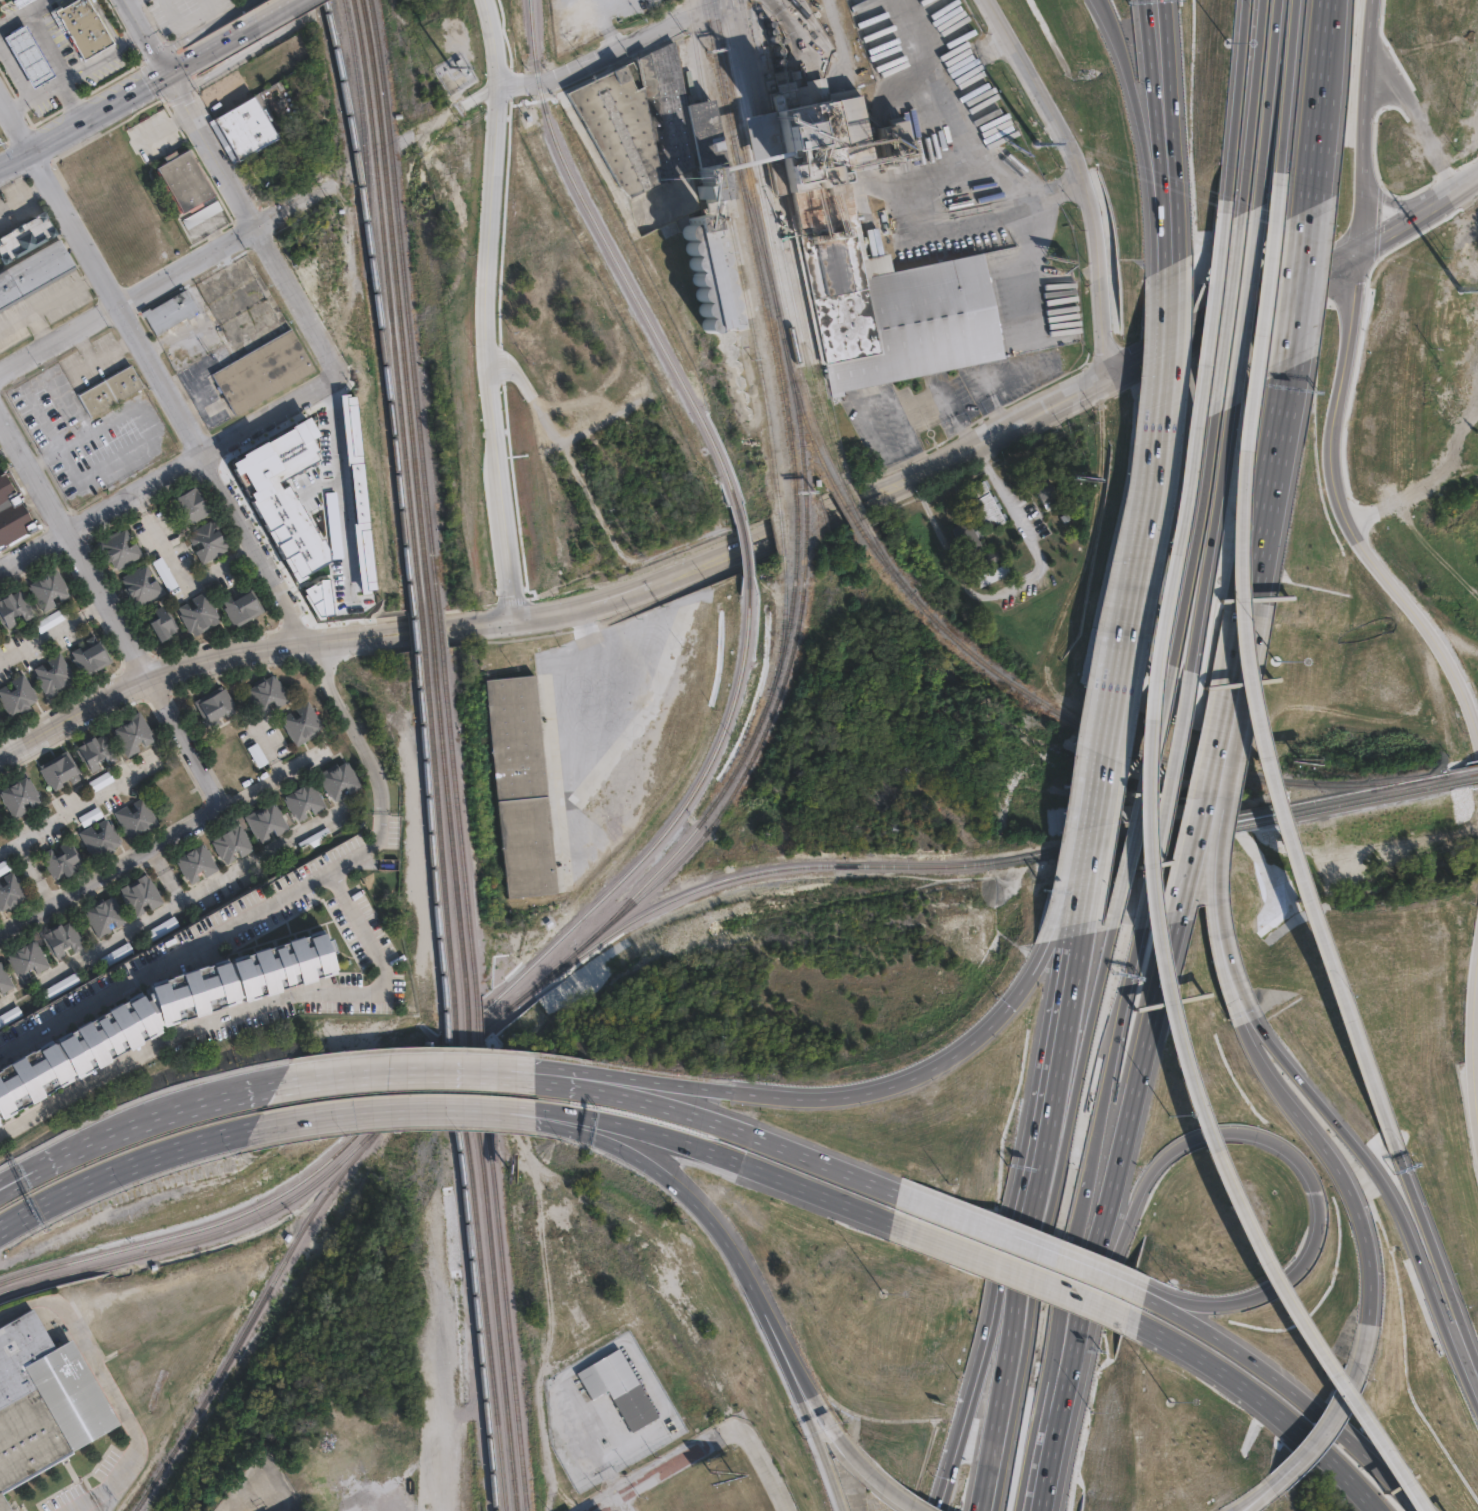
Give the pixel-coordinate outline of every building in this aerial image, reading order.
[(14,1),(16,0),(31,0),(18,8),(14,1)] [(59,4),(66,0),(88,0),(113,41),(80,58),(50,6),(57,2),(59,4)] [(54,77),(33,89),(4,37),(24,25),(54,77)] [(675,35),(688,95),(700,94),(721,192),(707,195),(733,323),(702,327),(682,220),(640,231),(567,93),(675,35)] [(819,63),(823,90),(857,84),(872,160),(846,165),(871,277),(979,252),(1001,359),(836,397),(767,74),(819,63)] [(278,136),(233,164),(207,119),(212,115),(251,92),(278,136)] [(211,191),(177,211),(154,165),(185,146),(211,191)] [(230,223),(195,243),(182,220),(217,200),(230,223)] [(4,263),(0,256),(0,231),(39,208),(54,234),(4,263)] [(75,265),(0,308),(0,270),(58,237),(75,265)] [(199,311),(154,336),(140,314),(186,288),(199,311)] [(314,370),(238,415),(213,372),(288,326),(314,370)] [(144,387),(94,417),(78,392),(129,362),(144,387)] [(225,464),(235,458),(234,456),(259,442),(260,444),(286,429),(285,427),(304,417),(315,436),(308,440),(314,452),(310,454),(314,460),(274,483),(277,489),(283,486),(315,541),(316,540),(323,551),(323,562),(299,576),(300,578),(292,582),(242,495),(247,493),(236,474),(230,477),(226,470),(228,469),(225,464)] [(39,527),(0,549),(0,472),(5,469),(39,527)] [(1067,479),(1096,484),(1098,476),(1068,471),(1067,479)] [(1055,502),(1042,510),(1028,486),(1040,478),(1055,502)] [(196,483),(213,512),(187,526),(182,516),(184,515),(178,504),(172,508),(167,499),(196,483)] [(1028,568),(982,593),(976,583),(992,575),(1004,568),(966,495),(984,486),(1028,568)] [(216,527),(221,536),(227,533),(233,546),(204,563),(195,551),(203,545),(200,540),(193,544),(186,533),(216,515),(221,524),(216,527)] [(981,552),(985,560),(996,554),(1003,567),(975,583),(970,574),(972,572),(951,534),(968,524),(983,551),(981,552)] [(124,540),(126,546),(135,542),(141,554),(117,567),(110,557),(108,560),(103,550),(105,548),(101,541),(128,526),(133,535),(124,540)] [(177,586),(161,556),(151,561),(167,591),(177,586)] [(143,576),(146,582),(155,578),(160,590),(136,603),(129,594),(127,596),(123,587),(125,584),(121,577),(147,562),(152,572),(143,576)] [(55,567),(70,593),(60,599),(55,590),(48,594),(54,602),(41,610),(26,584),(35,580),(33,576),(44,569),(46,572),(55,567)] [(247,581),(262,607),(253,611),(254,614),(243,621),(242,618),(233,622),(219,597),(231,590),(234,597),(240,594),(237,587),(247,581)] [(6,631),(0,620),(0,601),(0,596),(10,591),(11,593),(20,588),(35,614),(25,620),(20,611),(14,615),(19,623),(6,631)] [(203,591),(218,616),(210,621),(211,623),(199,630),(198,628),(190,632),(176,606),(187,600),(191,606),(197,603),(193,596),(203,591)] [(173,635),(161,640),(149,617),(155,615),(153,611),(158,609),(156,605),(166,601),(180,629),(171,632),(173,635)] [(622,841),(710,726),(742,614),(696,601),(666,702),(583,811),(622,841)] [(66,617),(61,608),(34,623),(39,633),(66,617)] [(96,631),(111,656),(103,661),(104,663),(92,670),(91,667),(83,672),(69,646),(80,640),(84,646),(90,643),(87,636),(96,631)] [(58,653),(73,678),(65,683),(66,685),(54,692),(53,689),(45,694),(31,668),(42,661),(46,668),(52,665),(49,658),(58,653)] [(10,713),(0,693),(0,685),(8,681),(11,687),(17,684),(14,677),(24,672),(39,697),(30,702),(32,704),(20,711),(19,708),(10,713)] [(273,674),(288,700),(278,706),(273,697),(267,701),(272,709),(259,717),(245,691),(253,687),(251,683),(263,676),(264,679),(273,674)] [(556,901),(507,906),(485,688),(533,683),(556,901)] [(223,687),(238,712),(228,718),(223,710),(217,713),(223,722),(210,729),(195,704),(203,700),(201,696),(213,689),(215,692),(223,687)] [(311,702),(325,727),(315,733),(310,725),(304,728),(310,737),(297,744),(282,719),(290,715),(288,711),(300,704),(302,707),(311,702)] [(140,713),(155,740),(145,746),(140,736),(134,740),(139,749),(126,756),(111,731),(120,727),(118,723),(129,716),(131,719),(140,713)] [(103,731),(118,757),(108,763),(103,754),(97,758),(102,766),(89,774),(74,749),(83,744),(81,740),(92,734),(94,737),(103,731)] [(258,767),(267,761),(255,742),(246,747),(258,767)] [(66,749),(81,775),(71,781),(66,772),(60,776),(65,785),(52,792),(38,767),(46,763),(44,759),(56,752),(57,755),(66,749)] [(348,761),(363,788),(353,794),(348,784),(342,788),(347,797),(334,805),(320,779),(328,775),(326,771),(338,764),(339,767),(348,761)] [(85,784),(90,793),(114,779),(109,770),(85,784)] [(14,818),(0,795),(0,793),(8,789),(5,785),(17,778),(19,781),(28,776),(43,801),(32,808),(28,798),(21,802),(27,811),(14,818)] [(312,781),(327,807),(317,813),(312,804),(306,808),(311,817),(298,824),(284,799),(292,794),(290,790),(302,784),(303,787),(312,781)] [(143,796),(158,821),(149,826),(151,829),(139,835),(138,833),(129,837),(116,811),(127,805),(130,811),(136,808),(133,801),(143,796)] [(274,802),(289,828),(279,834),(274,825),(267,829),(273,837),(260,845),(245,820),(254,815),(251,811),(263,805),(265,807),(274,802)] [(78,817),(84,827),(103,815),(97,805),(78,817)] [(108,816),(123,842),(115,847),(116,849),(104,856),(103,853),(95,857),(81,832),(92,825),(96,832),(102,829),(98,822),(108,816)] [(238,825),(253,851),(243,857),(238,848),(232,851),(237,860),(224,868),(209,842),(218,838),(216,834),(227,827),(229,830),(238,825)] [(298,842),(304,852),(332,836),(326,826),(298,842)] [(69,839),(84,864),(76,869),(77,872),(65,878),(64,876),(56,880),(42,854),(53,848),(57,854),(63,851),(59,844),(69,839)] [(204,843),(219,869),(208,875),(204,866),(197,870),(203,878),(190,886),(175,861),(184,857),(181,853),(193,846),(195,849),(204,843)] [(1,910),(0,908),(0,881),(2,884),(8,881),(4,874),(14,869),(29,894),(21,899),(22,901),(10,908),(9,905),(1,910)] [(147,875),(162,901),(152,907),(147,898),(141,902),(146,911),(133,918),(118,893),(127,888),(125,885),(136,878),(138,881),(147,875)] [(113,894),(127,920),(117,926),(113,917),(106,921),(112,929),(99,937),(84,911),(93,907),(90,903),(102,897),(104,899),(113,894)] [(153,939),(177,924),(173,917),(148,931),(153,939)] [(70,918),(84,944),(74,950),(69,941),(63,945),(69,953),(56,961),(41,935),(50,931),(47,927),(59,921),(61,923),(70,918)] [(158,1029),(0,1118),(0,1065),(136,988),(142,998),(146,995),(141,986),(146,985),(145,981),(321,928),(324,937),(328,936),(332,950),(328,951),(333,967),(159,1023),(156,1025),(158,1029)] [(36,939),(50,965),(40,971),(35,962),(29,966),(35,975),(22,982),(7,957),(15,952),(13,948),(25,942),(27,945),(36,939)] [(100,959),(106,967),(132,949),(127,941),(100,959)] [(4,992),(0,985),(0,962),(14,986),(4,992)] [(42,990),(47,999),(81,980),(77,972),(42,990)] [(22,1013),(17,1005),(0,1015),(0,1026),(22,1013)] [(116,1422),(0,1487),(0,1325),(26,1310),(50,1352),(70,1341),(116,1422)] [(619,1349),(660,1419),(636,1433),(611,1390),(594,1400),(578,1374),(619,1349)] [(0,1491),(0,1510),(9,1510),(0,1491)]
